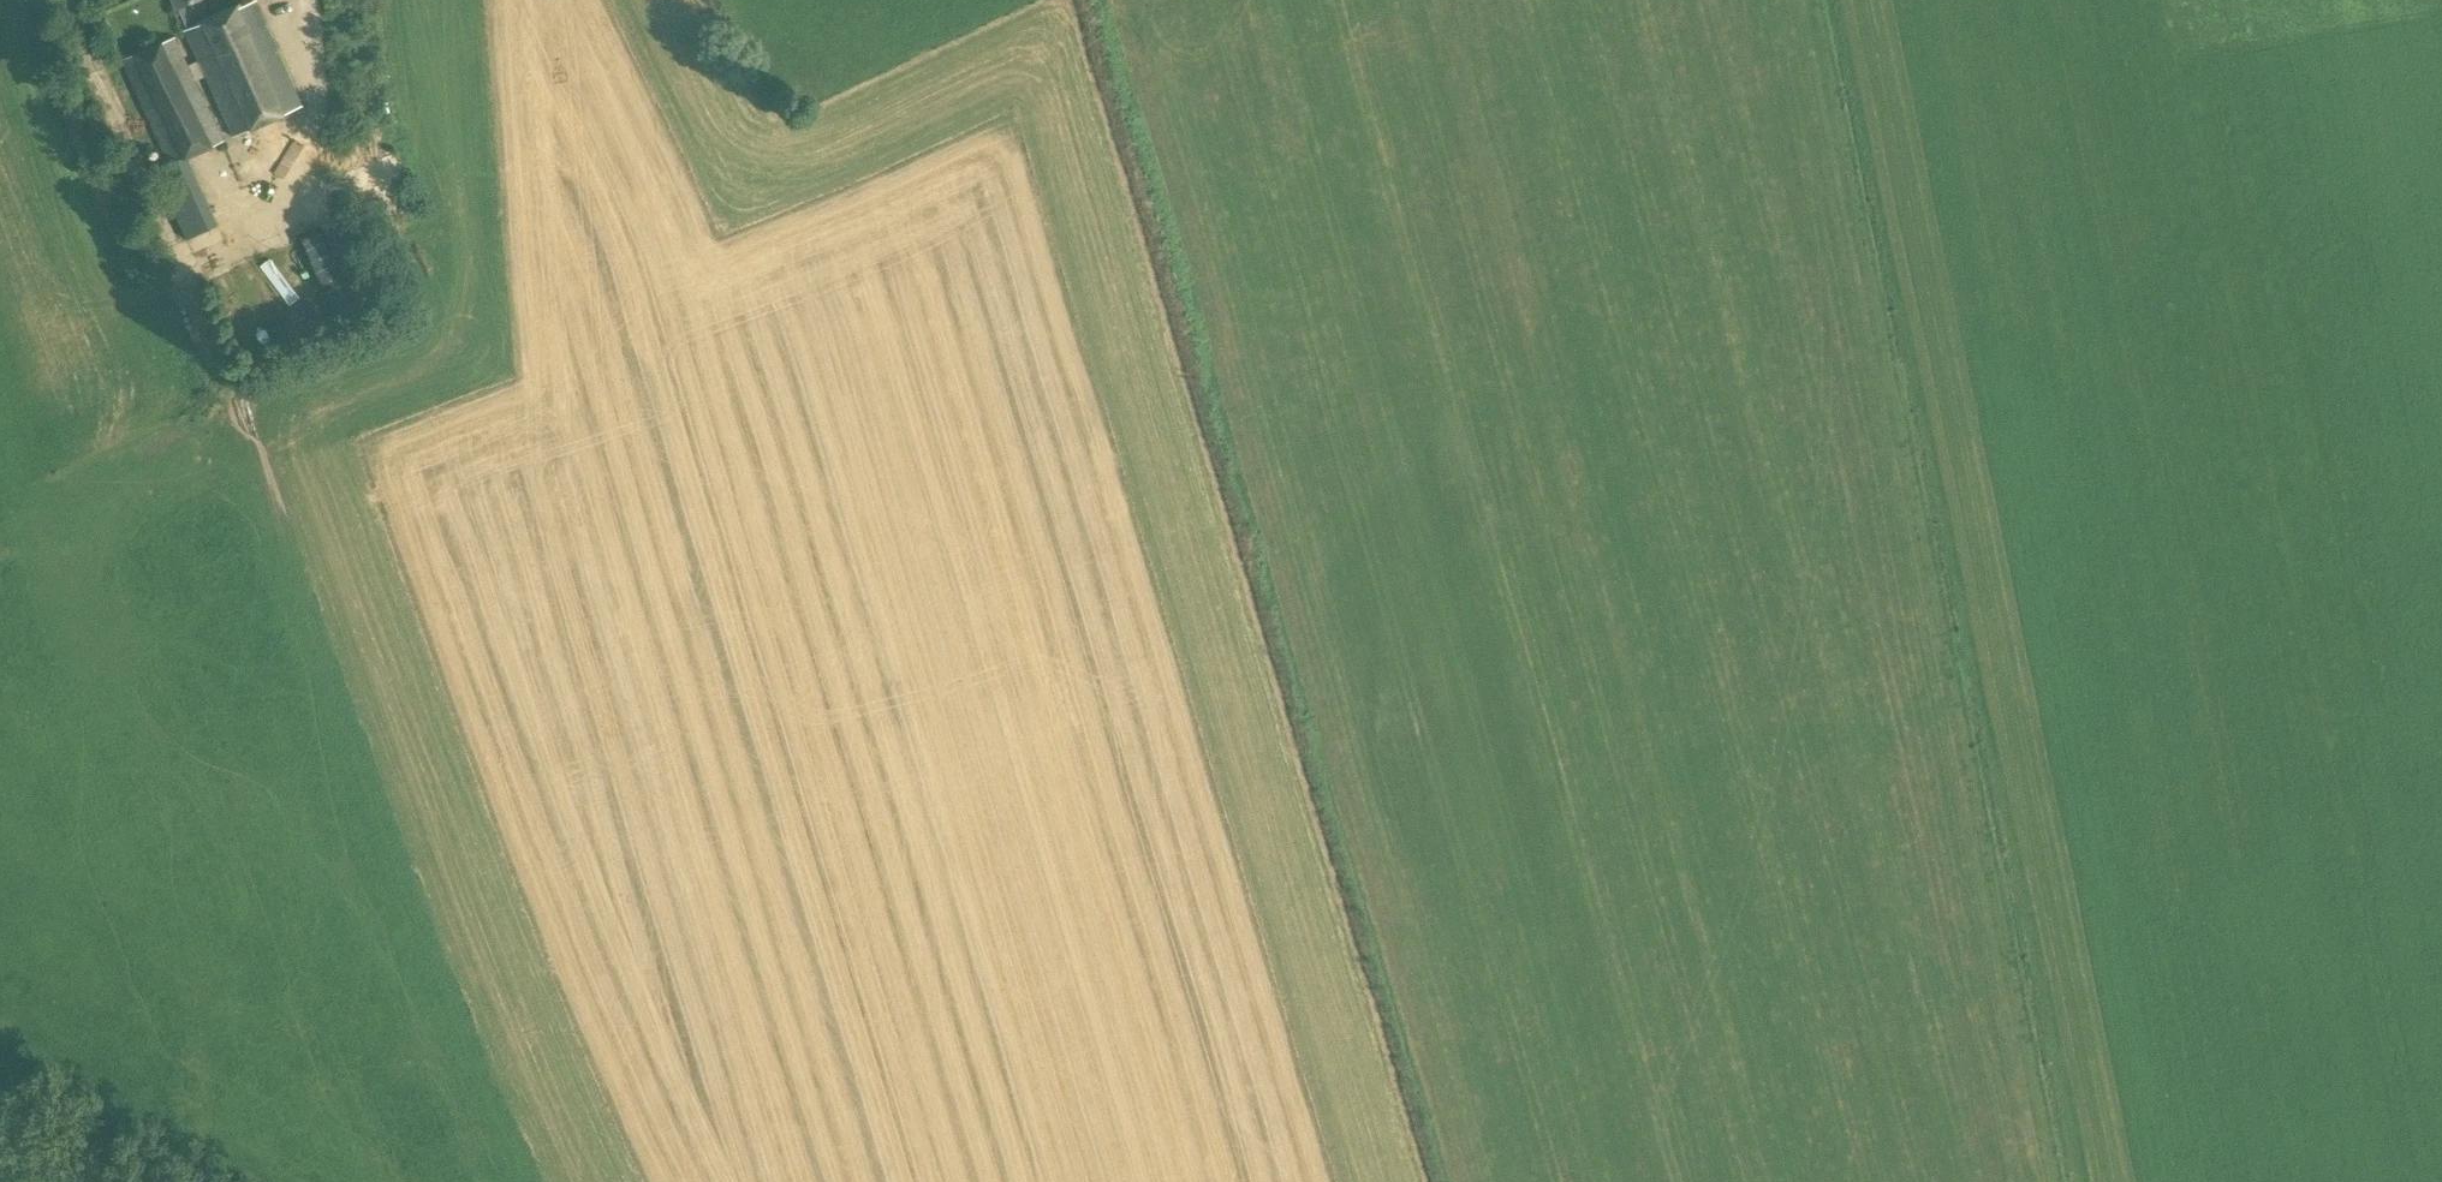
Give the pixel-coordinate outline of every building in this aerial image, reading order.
[(190,32),(188,29),(185,30),(198,61),(189,66),(176,36),(122,61),(169,166),(156,171),(186,240),(219,226),(188,159),(224,142),(220,134),(230,130),(233,137),(303,105),(257,0),(208,20),(210,23),(190,32)] [(208,20),(200,0),(173,0),(177,8),(179,7),(188,29),(190,32),(210,23),(208,20)] [(339,279),(350,299),(368,289),(358,269),(339,279)]
